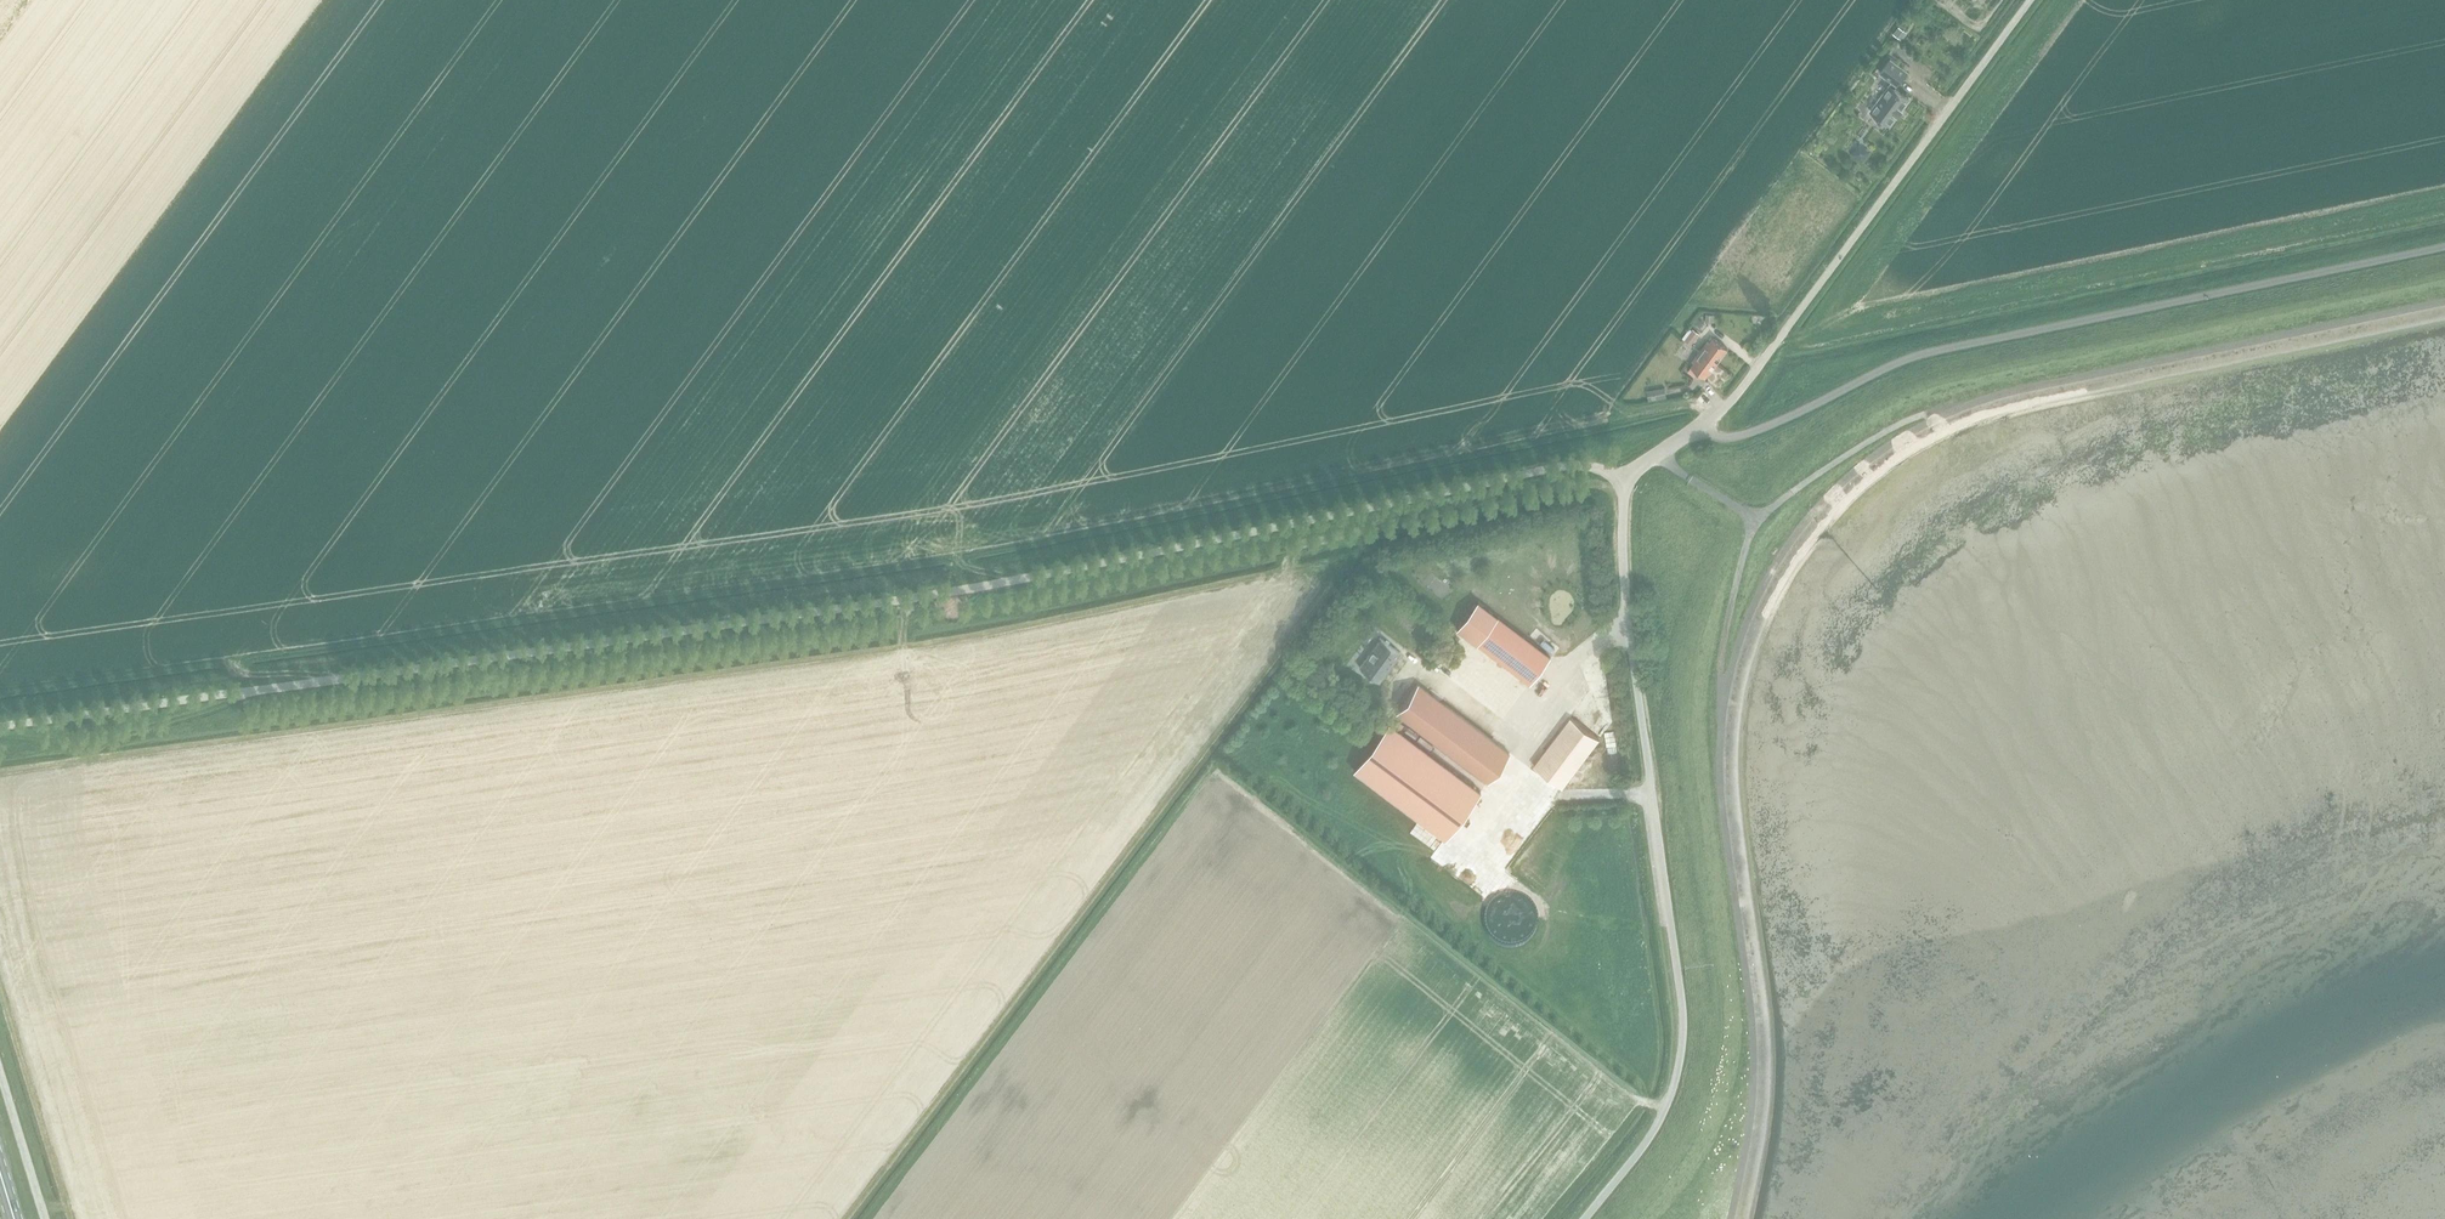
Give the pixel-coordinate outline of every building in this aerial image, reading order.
[(1904,20),(1913,25),(1918,17),(1909,12),(1904,20)] [(1897,26),(1892,33),(1899,37),(1904,31),(1897,26)] [(1907,71),(1890,59),(1880,72),(1892,81),(1870,111),(1890,125),(1897,115),(1898,116),(1902,109),(1909,99),(1894,88),(1907,71)] [(1868,129),(1859,140),(1873,151),(1881,139),(1868,129)] [(1691,345),(1699,334),(1693,328),(1691,330),(1689,329),(1682,338),(1691,345)] [(1700,348),(1716,360),(1728,346),(1713,335),(1710,340),(1708,338),(1700,348)] [(1706,374),(1716,360),(1700,348),(1693,358),(1695,359),(1690,366),(1688,371),(1694,376),(1699,369),(1706,374)] [(1649,400),(1666,397),(1665,387),(1647,390),(1649,400)] [(1419,601),(1411,604),(1414,612),(1422,608),(1419,601)] [(1477,601),(1456,628),(1476,643),(1497,616),(1477,601)] [(1550,656),(1497,616),(1476,643),(1476,644),(1529,684),(1550,656)] [(1359,667),(1378,681),(1400,652),(1381,638),(1359,667)] [(1417,684),(1395,712),(1487,781),(1508,753),(1417,684)] [(1571,717),(1534,765),(1563,787),(1599,739),(1571,717)] [(1389,722),(1353,769),(1445,838),(1480,791),(1389,722)] [(1607,744),(1620,751),(1626,740),(1613,733),(1607,744)] [(1590,787),(1616,752),(1601,742),(1576,776),(1590,787)] [(1484,917),(1483,920),(1483,922),(1484,924),(1484,927),(1485,929),(1486,931),(1487,933),(1488,935),(1489,937),(1491,939),(1492,941),(1494,942),(1496,943),(1498,945),(1500,946),(1503,946),(1505,947),(1507,947),(1510,947),(1512,947),(1514,947),(1517,947),(1519,946),(1521,945),(1523,944),(1525,943),(1527,941),(1529,940),(1531,938),(1532,936),(1533,934),(1534,932),(1535,930),(1536,928),(1537,925),(1537,923),(1537,921),(1537,918),(1537,916),(1536,914),(1536,911),(1535,909),(1534,907),(1533,905),(1531,903),(1530,901),(1528,900),(1526,898),(1524,897),(1522,896),(1520,895),(1518,894),(1515,894),(1513,893),(1511,893),(1508,893),(1506,894),(1504,894),(1501,895),(1499,896),(1497,897),(1495,898),(1493,899),(1492,901),(1490,903),(1488,904),(1487,906),(1486,908),(1485,911),(1484,913),(1484,915),(1484,917)]
